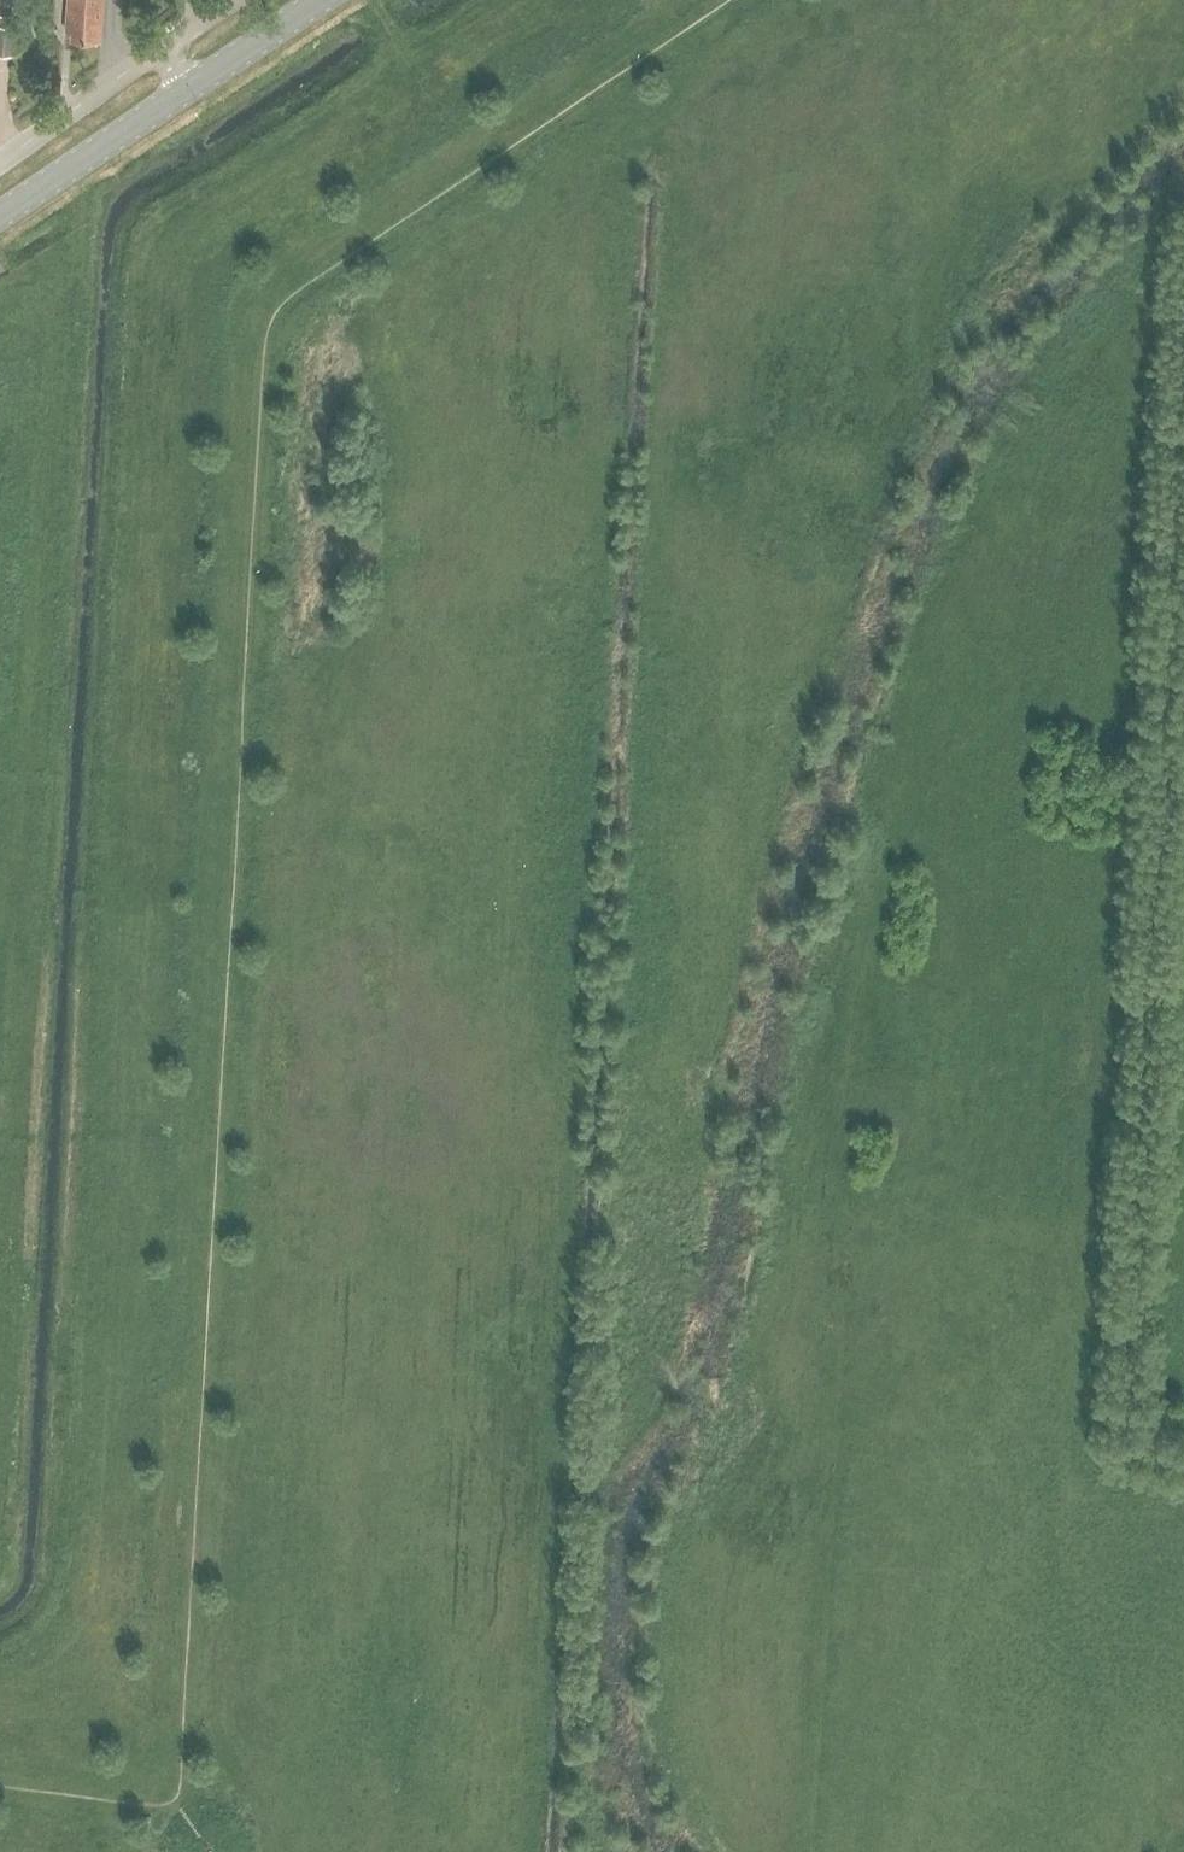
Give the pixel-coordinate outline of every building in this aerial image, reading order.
[(67,30),(73,30),(73,38),(99,40),(102,0),(69,0),(67,30)] [(0,27),(0,57),(11,57),(13,29),(0,27)]
